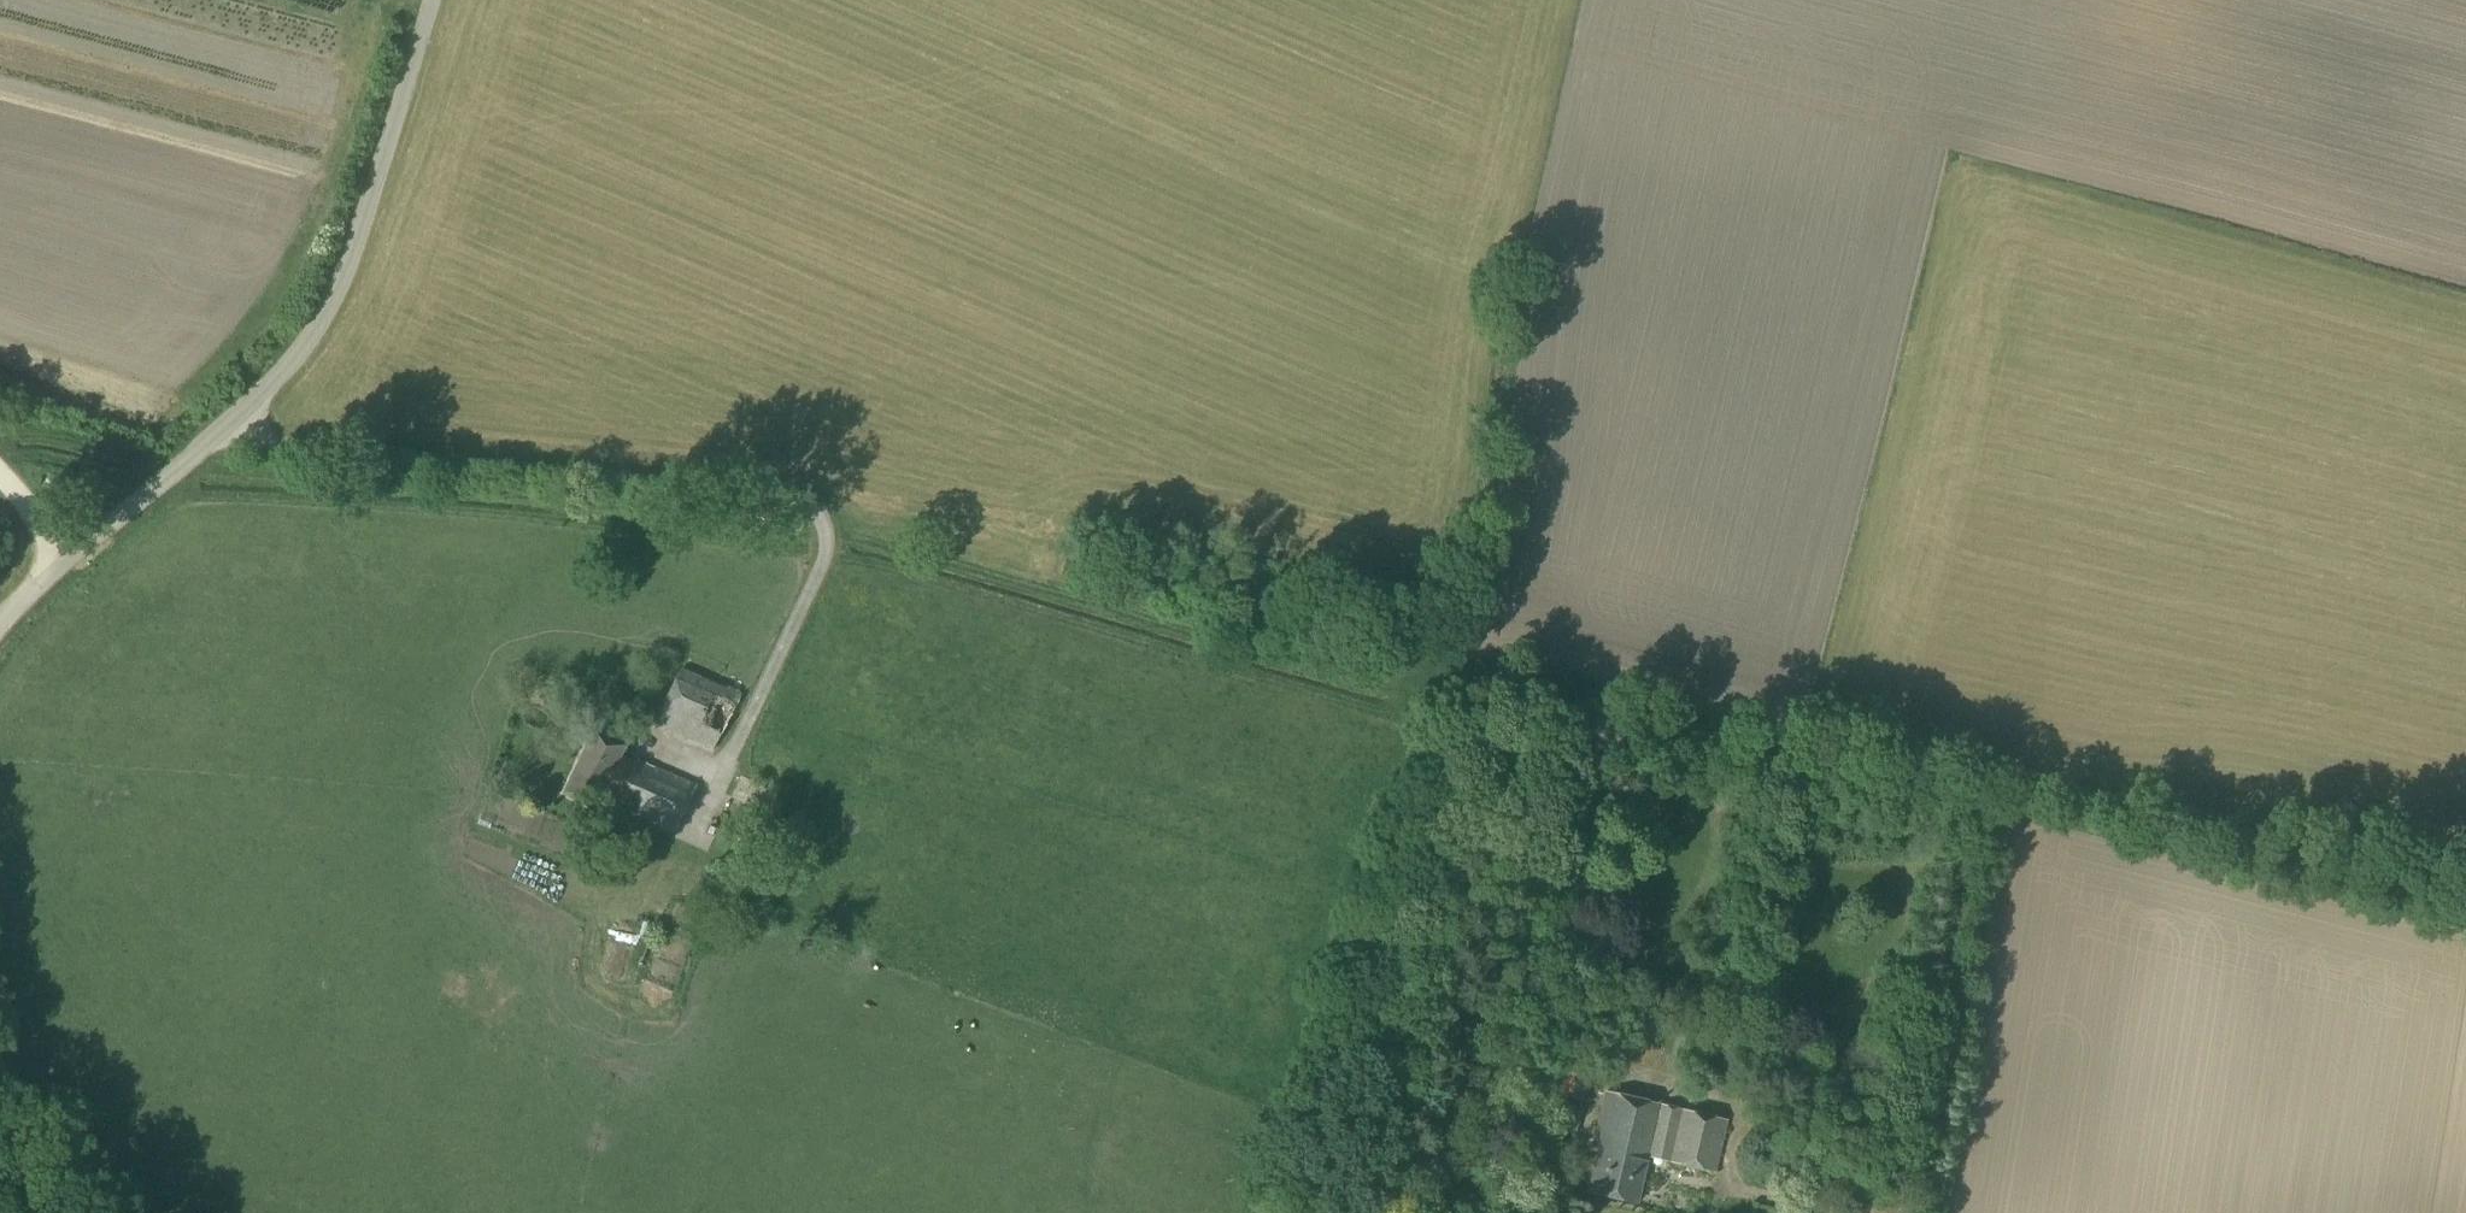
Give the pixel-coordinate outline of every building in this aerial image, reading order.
[(709,751),(735,695),(679,668),(654,724),(709,751)] [(608,778),(598,798),(615,806),(613,809),(671,835),(693,787),(637,761),(635,765),(617,758),(623,746),(590,732),(575,764),(608,778)] [(593,810),(598,798),(608,778),(575,764),(561,796),(593,810)] [(1712,1174),(1724,1123),(1605,1095),(1590,1154),(1595,1155),(1586,1194),(1634,1205),(1645,1158),(1712,1174)]
